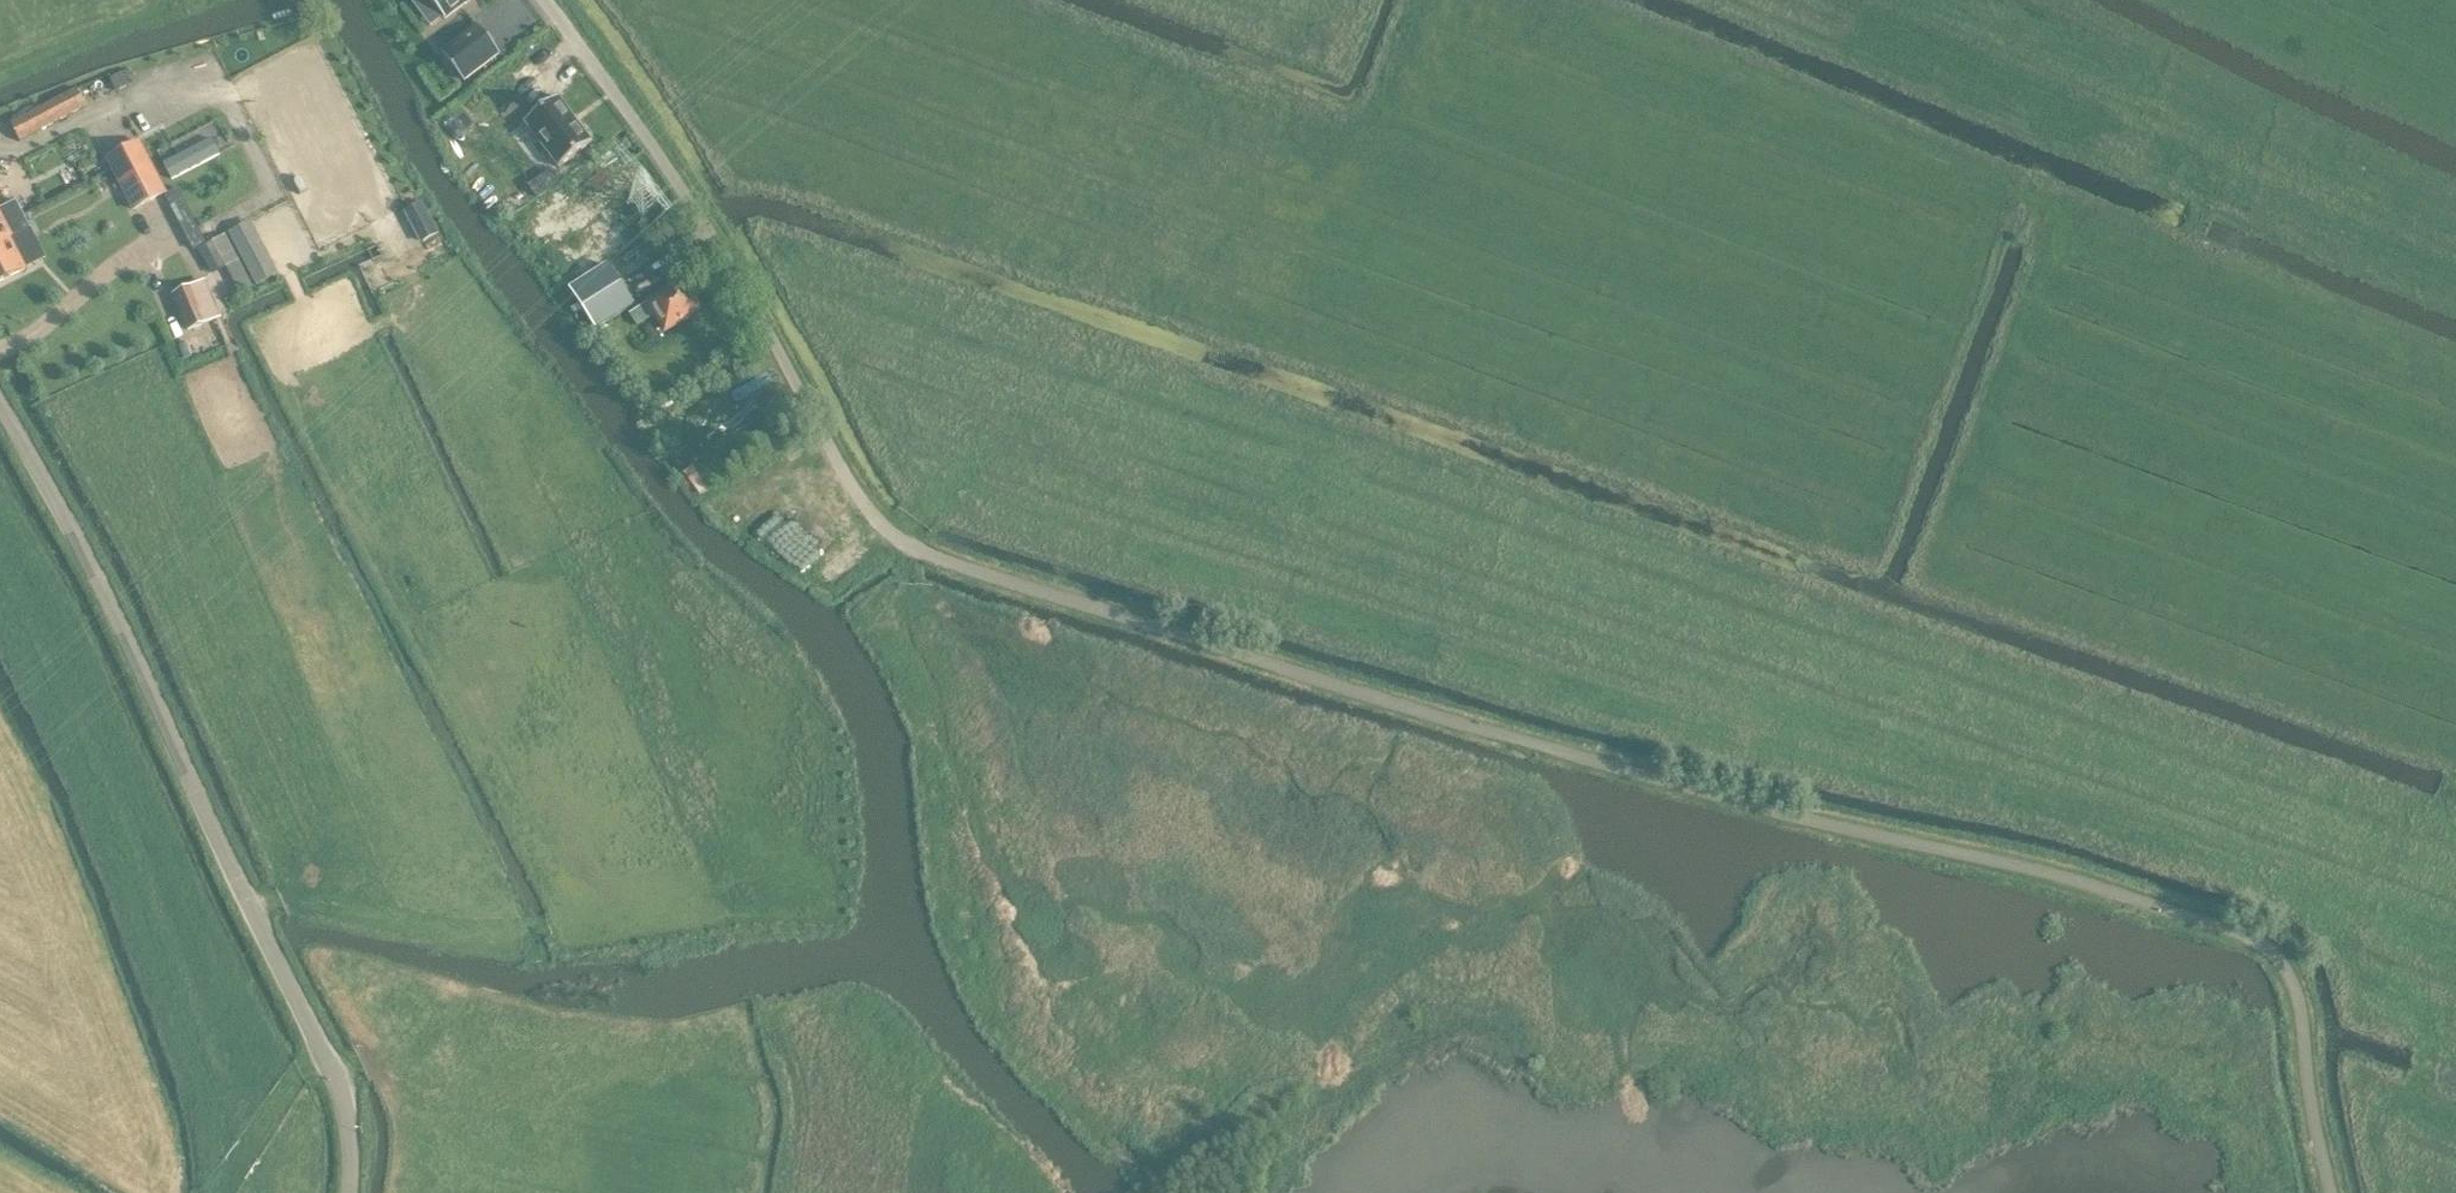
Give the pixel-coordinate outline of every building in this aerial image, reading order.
[(444,17),(467,0),(431,0),(444,17)] [(476,24),(442,50),(464,78),(498,52),(476,24)] [(508,64),(479,86),(505,120),(534,99),(508,64)] [(118,73),(110,77),(116,90),(129,84),(125,76),(131,74),(130,70),(128,68),(118,73)] [(84,102),(77,89),(9,124),(16,137),(84,102)] [(557,95),(524,120),(558,166),(591,141),(557,95)] [(211,136),(163,162),(172,178),(219,153),(211,136)] [(120,183),(152,166),(139,141),(107,158),(120,183)] [(152,166),(120,183),(133,208),(165,191),(152,166)] [(551,168),(528,183),(536,195),(559,180),(551,168)] [(22,214),(14,199),(0,207),(0,225),(22,214)] [(413,203),(406,208),(423,238),(431,234),(413,203)] [(22,214),(0,225),(0,281),(23,269),(9,243),(15,240),(12,235),(28,227),(22,214)] [(253,219),(203,243),(228,297),(280,272),(253,219)] [(632,257),(616,267),(636,298),(652,288),(632,257)] [(619,279),(607,259),(582,275),(567,285),(583,309),(594,327),(634,301),(619,279)] [(647,300),(664,329),(699,308),(682,278),(647,300)] [(202,282),(171,295),(186,330),(217,318),(202,282)] [(633,308),(641,320),(649,315),(642,303),(633,308)] [(697,460),(684,469),(701,493),(714,483),(697,460)]
